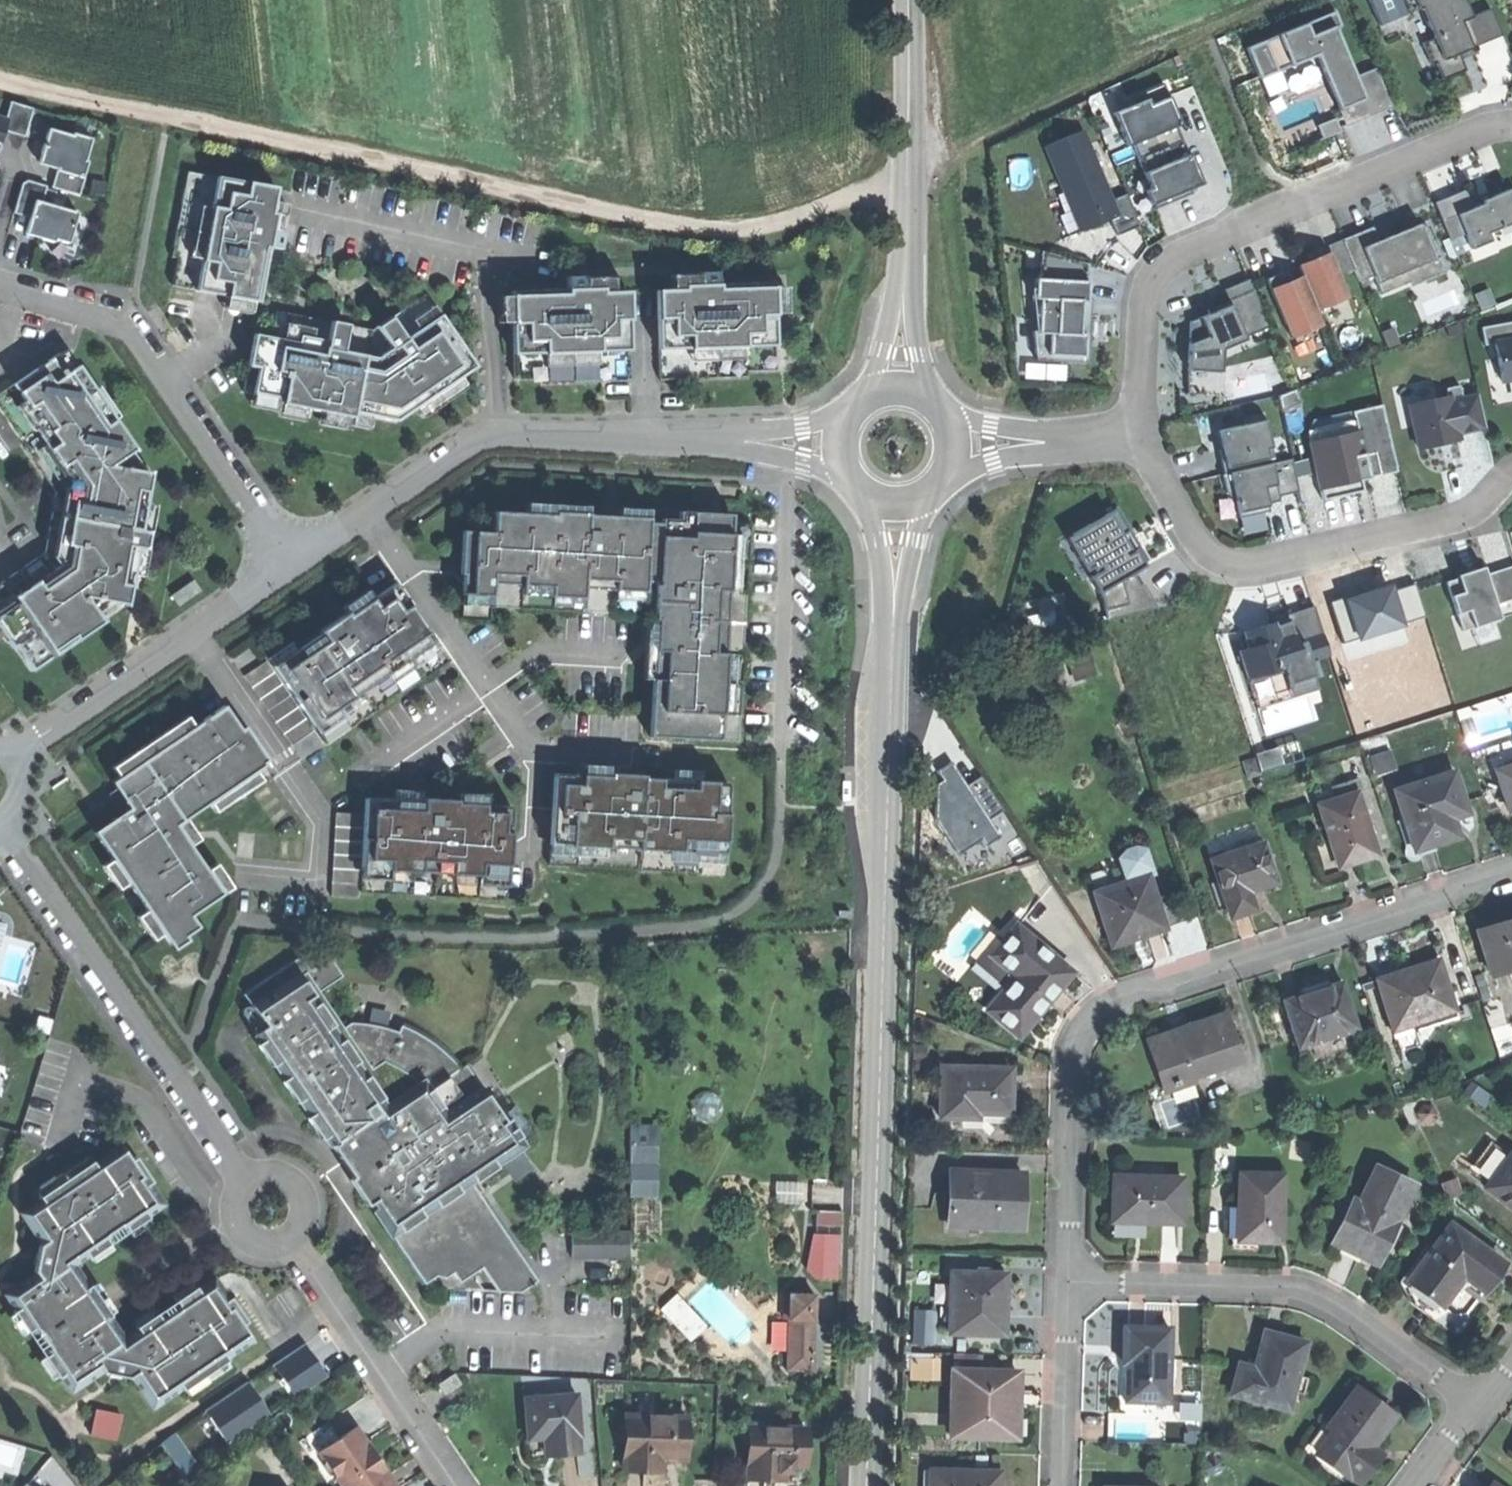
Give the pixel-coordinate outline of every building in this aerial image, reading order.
[(1380,22),(1421,5),(1430,27),(1434,25),(1438,35),(1423,42),(1432,64),(1436,62),(1443,78),(1466,69),(1461,58),(1459,51),(1472,45),(1502,33),(1491,6),(1472,14),(1466,0),(1370,0),(1380,22)] [(1327,11),(1303,21),(1308,34),(1332,24),(1327,11)] [(1353,74),(1332,24),(1308,34),(1303,21),(1246,45),(1259,75),(1312,52),(1336,108),(1363,97),(1353,74)] [(1475,52),(1472,45),(1459,51),(1461,58),(1469,55),(1475,52)] [(1372,67),(1353,74),(1363,97),(1336,108),(1343,125),(1388,106),(1372,67)] [(1144,187),(1153,209),(1196,192),(1194,188),(1206,184),(1193,152),(1190,153),(1170,104),(1174,103),(1166,83),(1133,97),(1136,104),(1116,112),(1128,143),(1134,141),(1152,184),(1144,187)] [(21,140),(29,111),(6,104),(1,123),(0,123),(0,133),(21,140)] [(1114,217),(1120,232),(1139,224),(1127,194),(1115,199),(1085,127),(1043,144),(1080,231),(1114,217)] [(67,142),(43,135),(38,153),(34,165),(53,171),(48,190),(76,198),(81,180),(79,179),(83,164),(81,164),(88,141),(68,136),(67,142)] [(168,289),(254,304),(264,249),(276,251),(279,235),(268,233),(268,231),(262,230),(270,190),(183,174),(167,259),(173,260),(168,289)] [(42,189),(19,182),(11,210),(28,215),(26,221),(21,236),(50,245),(51,242),(65,246),(74,215),(38,205),(42,189)] [(1435,201),(1450,239),(1466,233),(1472,248),(1491,240),(1488,232),(1504,226),(1503,223),(1511,220),(1511,188),(1491,196),(1492,199),(1483,203),(1472,207),(1465,189),(1435,201)] [(18,219),(26,221),(28,215),(11,210),(9,216),(18,219)] [(1374,225),(1343,238),(1360,280),(1375,274),(1382,293),(1411,281),(1409,276),(1442,262),(1427,225),(1402,235),(1382,244),(1374,225)] [(1089,262),(1042,249),(1041,277),(1035,277),(1035,298),(1039,298),(1038,330),(1035,330),(1034,354),(1085,355),(1086,332),(1081,332),(1081,318),(1092,319),(1092,299),(1088,299),(1089,262)] [(1283,271),(1268,277),(1292,337),(1324,323),(1318,308),(1350,295),(1332,251),(1311,259),(1300,264),(1304,275),(1287,282),(1283,271)] [(652,292),(655,380),(742,378),(741,372),(770,371),(768,284),(712,286),(712,272),(694,273),(694,285),(693,285),(693,291),(652,292)] [(562,291),(507,293),(509,380),(538,380),(538,385),(625,382),(623,293),(581,295),(581,290),(580,290),(579,277),(562,278),(562,291)] [(1240,336),(1265,325),(1246,279),(1221,290),(1227,304),(1187,322),(1181,369),(1213,370),(1216,349),(1241,340),(1240,336)] [(470,368),(420,295),(397,312),(401,318),(391,325),(386,319),(368,332),(272,313),(266,340),(251,336),(239,393),(278,401),(277,405),(346,419),(348,413),(391,422),(470,368)] [(397,312),(386,319),(391,325),(401,318),(397,312)] [(1496,342),(1495,341),(1511,338),(1511,321),(1482,326),(1485,344),(1496,342)] [(1502,381),(1511,379),(1511,338),(1495,341),(1496,342),(1502,381)] [(1,411),(62,501),(59,522),(145,539),(155,480),(114,474),(139,457),(75,362),(67,361),(4,404),(1,411)] [(1411,403),(1421,448),(1442,443),(1441,439),(1448,437),(1449,440),(1451,441),(1453,441),(1460,439),(1458,431),(1486,425),(1480,394),(1464,397),(1461,385),(1448,388),(1449,395),(1411,403)] [(1314,442),(1327,496),(1367,487),(1364,477),(1400,468),(1384,404),(1358,410),(1363,430),(1314,442)] [(1267,463),(1257,421),(1213,430),(1223,473),(1267,463)] [(1287,459),(1267,463),(1272,486),(1274,495),(1294,491),(1287,459)] [(1267,463),(1223,473),(1232,512),(1263,505),(1260,489),(1272,486),(1267,463)] [(1118,508),(1074,533),(1097,573),(1091,576),(1099,592),(1102,590),(1108,619),(1151,608),(1145,583),(1141,583),(1133,571),(1145,565),(1137,549),(1132,552),(1128,544),(1122,534),(1130,530),(1118,508)] [(484,622),(485,609),(638,616),(639,602),(649,603),(648,620),(652,620),(646,738),(734,742),(745,525),(715,523),(715,530),(707,529),(707,523),(655,521),(655,525),(643,524),(643,519),(602,517),(549,514),(550,516),(489,513),(488,534),(461,533),(456,621),(484,622)] [(38,677),(106,629),(89,603),(132,611),(141,567),(143,555),(151,557),(154,540),(145,539),(59,522),(52,559),(0,595),(0,628),(15,649),(17,648),(38,677)] [(1446,579),(1461,629),(1500,617),(1495,602),(1511,597),(1511,564),(1485,572),(1484,568),(1464,574),(1446,579)] [(168,596),(175,606),(197,591),(190,581),(168,596)] [(270,668),(323,745),(443,663),(390,585),(344,617),(342,614),(328,625),(315,633),(317,635),(270,668)] [(1276,621),(1244,631),(1249,647),(1240,650),(1251,682),(1288,670),(1287,667),(1317,657),(1332,653),(1316,604),(1287,613),(1289,620),(1283,622),(1277,624),(1276,621)] [(1322,672),(1317,657),(1287,667),(1288,670),(1251,682),(1259,707),(1294,696),(1289,683),(1322,672)] [(238,679),(296,762),(318,746),(261,663),(238,679)] [(90,832),(168,947),(196,927),(188,916),(220,895),(173,825),(261,765),(220,706),(159,748),(107,783),(116,796),(109,801),(118,814),(90,832)] [(1510,806),(1511,805),(1511,760),(1497,765),(1510,806)] [(1444,837),(1456,833),(1448,806),(1463,801),(1453,770),(1395,788),(1403,816),(1413,846),(1433,840),(1444,837)] [(550,775),(545,866),(719,875),(724,784),(639,780),(639,776),(605,774),(605,778),(550,775)] [(842,796),(846,796),(845,774),(836,775),(838,791),(838,796),(842,796)] [(1318,802),(1338,864),(1356,859),(1376,852),(1356,790),(1318,802)] [(359,816),(356,894),(503,901),(507,807),(452,805),(452,801),(436,800),(418,799),(418,803),(360,800),(359,816)] [(328,899),(356,900),(356,894),(359,816),(332,814),(328,899)] [(1436,849),(1433,840),(1413,846),(1403,816),(1396,818),(1408,857),(1436,849)] [(1211,855),(1229,913),(1240,909),(1253,906),(1247,887),(1274,879),(1262,840),(1211,855)] [(1097,895),(1112,942),(1138,934),(1164,925),(1147,874),(1117,884),(1118,888),(1097,895)] [(1479,928),(1492,969),(1511,963),(1511,918),(1508,919),(1479,928)] [(988,1006),(1019,1032),(1043,1002),(1071,969),(1015,923),(1002,939),(991,951),(1016,971),(1005,985),(988,1006)] [(974,959),(1005,985),(1016,971),(991,951),(1002,939),(995,934),(974,959)] [(1406,968),(1378,976),(1393,1025),(1413,1019),(1430,1014),(1429,1010),(1451,1003),(1438,958),(1406,968)] [(372,1207),(424,1290),(436,1285),(445,1285),(453,1279),(460,1290),(482,1275),(497,1301),(521,1301),(537,1290),(472,1187),(494,1174),(495,1157),(493,1136),(486,1110),(478,1093),(484,1091),(472,1072),(465,1076),(455,1063),(437,1048),(407,1031),(396,1036),(383,1030),(348,1028),(341,1038),(316,1001),(350,981),(336,961),(318,973),(309,960),(251,996),(264,1017),(254,1024),(267,1045),(282,1067),(291,1082),(306,1104),(314,1119),(329,1141),(341,1159),(355,1182),(372,1207)] [(1286,997),(1300,1044),(1356,1026),(1342,980),(1308,990),(1286,997)] [(1454,1014),(1451,1003),(1429,1010),(1430,1014),(1413,1019),(1416,1026),(1454,1014)] [(1152,1036),(1167,1081),(1242,1056),(1226,1010),(1187,1024),(1152,1036)] [(1420,1042),(1416,1026),(1413,1019),(1393,1025),(1400,1048),(1420,1042)] [(278,1070),(282,1067),(267,1045),(262,1047),(278,1070)] [(1010,1065),(941,1064),(940,1114),(976,1115),(976,1110),(1010,1110),(1010,1087),(1010,1065)] [(301,1107),(306,1104),(291,1082),(286,1085),(301,1107)] [(1159,1099),(1168,1124),(1201,1113),(1192,1088),(1159,1099)] [(1420,1111),(1424,1120),(1433,1120),(1439,1112),(1435,1104),(1424,1103),(1420,1111)] [(325,1144),(329,1141),(314,1119),(310,1122),(325,1144)] [(636,1128),(637,1196),(660,1196),(660,1128),(636,1128)] [(1469,1167),(1488,1182),(1510,1152),(1491,1138),(1469,1167)] [(200,1290),(175,1307),(179,1311),(166,1319),(162,1315),(139,1331),(124,1342),(108,1318),(85,1285),(69,1261),(84,1251),(109,1235),(107,1231),(119,1223),(121,1227),(146,1210),(160,1201),(147,1182),(131,1158),(129,1160),(119,1147),(93,1165),(39,1200),(20,1213),(40,1243),(36,1246),(31,1271),(33,1275),(4,1294),(14,1308),(10,1311),(27,1336),(31,1333),(43,1351),(39,1354),(55,1377),(59,1374),(68,1389),(98,1369),(101,1373),(126,1378),(130,1376),(150,1406),(179,1386),(223,1356),(250,1338),(240,1325),(243,1323),(227,1301),(213,1281),(200,1290)] [(1511,1204),(1511,1150),(1510,1152),(1488,1182),(1486,1184),(1511,1204)] [(134,1156),(131,1158),(147,1182),(150,1180),(134,1156)] [(36,1197),(39,1200),(93,1165),(90,1161),(36,1197)] [(1356,1250),(1377,1261),(1415,1182),(1377,1163),(1360,1198),(1354,1195),(1332,1239),(1356,1250)] [(1021,1172),(949,1170),(948,1216),(972,1216),(971,1223),(1020,1225),(1021,1197),(1021,1172)] [(1261,1238),(1280,1238),(1282,1171),(1239,1170),(1238,1203),(1242,1203),(1241,1237),(1261,1238)] [(1112,1218),(1180,1220),(1181,1176),(1114,1173),(1113,1195),(1112,1218)] [(1458,1177),(1445,1181),(1449,1194),(1462,1190),(1458,1177)] [(369,1209),(372,1207),(355,1182),(352,1184),(369,1209)] [(819,1228),(844,1226),(842,1209),(818,1211),(819,1228)] [(149,1215),(146,1210),(121,1227),(109,1235),(84,1251),(87,1255),(149,1215)] [(1407,1277),(1443,1303),(1455,1288),(1465,1274),(1470,1279),(1483,1288),(1490,1278),(1504,1260),(1450,1220),(1431,1246),(1407,1277)] [(109,1235),(121,1227),(119,1223),(107,1231),(109,1235)] [(839,1279),(843,1233),(813,1230),(809,1276),(839,1279)] [(572,1268),(627,1269),(627,1242),(572,1242),(572,1268)] [(1438,1321),(1448,1307),(1443,1303),(1407,1277),(1431,1246),(1427,1243),(1400,1279),(1409,1300),(1438,1321)] [(1004,1272),(950,1270),(949,1310),(956,1310),(955,1331),(1002,1332),(1003,1300),(1004,1272)] [(1461,1292),(1470,1279),(1465,1274),(1455,1288),(1461,1292)] [(1466,1311),(1483,1288),(1470,1279),(1461,1292),(1455,1288),(1443,1303),(1448,1307),(1454,1312),(1466,1311)] [(90,1282),(85,1285),(108,1318),(112,1315),(100,1296),(90,1282)] [(136,1327),(139,1331),(162,1315),(175,1307),(200,1290),(197,1287),(136,1327)] [(781,1368),(807,1369),(808,1293),(783,1292),(781,1368)] [(231,1299),(227,1301),(243,1323),(246,1321),(231,1299)] [(175,1307),(162,1315),(166,1319),(179,1311),(175,1307)] [(936,1343),(936,1308),(916,1308),(916,1343),(936,1343)] [(1124,1399),(1166,1400),(1168,1326),(1122,1324),(1121,1360),(1125,1360),(1125,1372),(1124,1399)] [(1285,1335),(1264,1330),(1253,1373),(1237,1369),(1231,1393),(1289,1407),(1305,1340),(1285,1335)] [(27,1336),(39,1354),(43,1351),(31,1333),(27,1336)] [(275,1361),(295,1395),(329,1375),(309,1341),(275,1361)] [(951,1353),(950,1368),(980,1369),(980,1354),(951,1353)] [(226,1360),(223,1356),(179,1386),(181,1390),(226,1360)] [(980,1369),(950,1368),(949,1428),(973,1428),(973,1433),(1009,1434),(1010,1389),(1015,1389),(1015,1370),(980,1369)] [(254,1380),(208,1405),(226,1437),(272,1412),(254,1380)] [(1349,1471),(1359,1479),(1372,1462),(1363,1455),(1370,1446),(1393,1415),(1357,1386),(1327,1425),(1335,1430),(1318,1451),(1347,1473),(1349,1471)] [(576,1393),(522,1396),(524,1438),(542,1437),(555,1436),(556,1452),(577,1450),(576,1434),(579,1434),(576,1393)] [(98,1406),(93,1434),(120,1439),(125,1411),(98,1406)] [(217,1445),(226,1439),(207,1410),(198,1416),(217,1445)] [(625,1412),(623,1466),(637,1466),(650,1467),(650,1455),(662,1455),(683,1456),(684,1431),(680,1430),(680,1414),(625,1412)] [(326,1480),(335,1474),(333,1472),(330,1474),(322,1463),(326,1460),(319,1450),(340,1436),(329,1418),(298,1438),(326,1480)] [(747,1447),(747,1477),(768,1477),(768,1470),(780,1471),(791,1471),(792,1462),(804,1463),(805,1426),(761,1425),(760,1447),(747,1447)] [(375,1456),(355,1426),(340,1436),(319,1450),(326,1460),(322,1463),(330,1474),(333,1472),(335,1474),(343,1485),(395,1485),(375,1456)] [(179,1432),(166,1440),(187,1472),(200,1464),(179,1432)] [(1379,1453),(1370,1446),(1363,1455),(1372,1462),(1376,1458),(1379,1453)] [(661,1467),(662,1455),(650,1455),(650,1467),(661,1467)] [(997,1468),(929,1468),(929,1485),(997,1485),(997,1468)]
